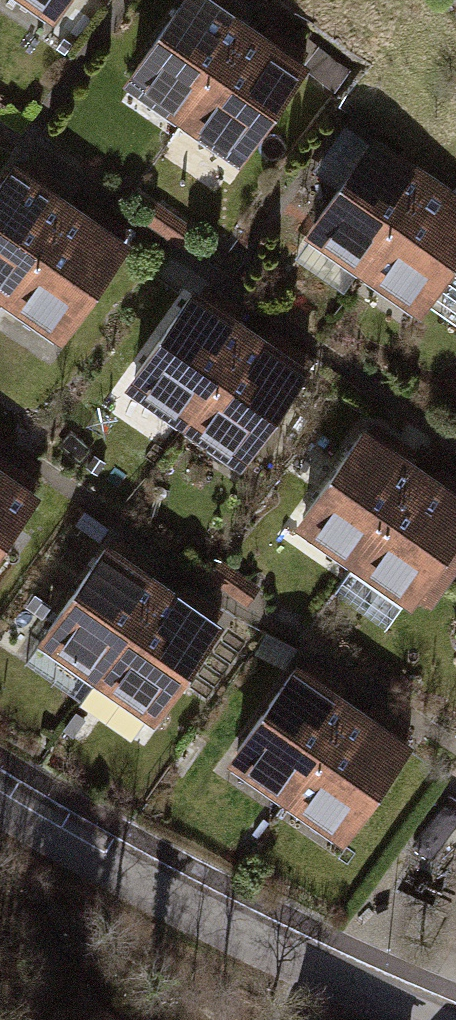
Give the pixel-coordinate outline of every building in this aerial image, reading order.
[(38,25),(55,0),(2,0),(38,25)] [(158,124),(229,23),(195,0),(156,0),(98,82),(158,124)] [(229,23),(158,124),(217,165),(288,64),(229,23)] [(296,237),(356,279),(427,178),(367,136),(296,237)] [(58,202),(0,161),(0,284),(58,202)] [(356,279),(415,320),(455,262),(455,198),(427,178),(356,279)] [(0,284),(0,311),(47,343),(117,243),(58,202),(0,284)] [(433,300),(455,317),(455,269),(433,300)] [(103,378),(163,419),(234,319),(174,277),(103,378)] [(234,319),(163,419),(222,461),(293,360),(234,319)] [(278,524),(338,566),(408,465),(348,424),(278,524)] [(338,566),(397,607),(455,523),(455,499),(408,465),(338,566)] [(28,491),(0,472),(0,530),(28,491)] [(25,640),(85,682),(156,581),(96,540),(25,640)] [(156,581),(85,682),(144,723),(215,623),(156,581)] [(211,764),(271,806),(342,705),(282,663),(211,764)] [(342,705),(271,806),(330,847),(400,746),(342,705)]
